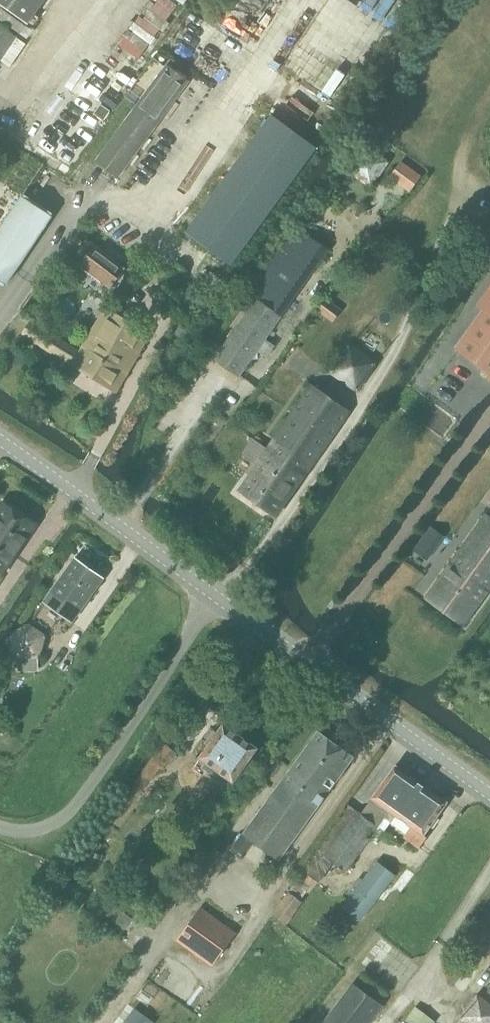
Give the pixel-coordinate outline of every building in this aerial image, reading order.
[(29,25),(46,0),(0,0),(0,4),(29,25)] [(18,37),(0,24),(0,61),(18,37)] [(168,66),(138,107),(157,121),(187,80),(168,66)] [(138,107),(136,110),(98,162),(117,176),(157,121),(138,107)] [(365,145),(347,171),(372,189),(390,162),(365,145)] [(23,196),(0,230),(0,280),(7,285),(53,216),(23,196)] [(295,227),(247,294),(256,300),(264,306),(272,312),(280,317),(282,319),(329,251),(295,227)] [(127,268),(95,244),(79,267),(111,290),(127,268)] [(209,302),(224,281),(210,271),(195,292),(209,302)] [(477,305),(483,309),(454,348),(489,374),(489,287),(477,305)] [(256,300),(215,360),(239,377),(280,317),(272,312),(264,306),(256,300)] [(150,333),(107,309),(95,328),(138,353),(150,333)] [(31,322),(23,335),(117,392),(127,374),(83,347),(81,351),(31,322)] [(175,335),(184,340),(191,329),(182,324),(175,335)] [(83,347),(127,374),(138,353),(95,328),(83,347)] [(331,370),(359,389),(376,363),(349,344),(331,370)] [(244,454),(259,465),(241,490),(277,516),(349,413),(312,389),(268,451),(254,441),(244,454)] [(41,523),(11,500),(0,514),(0,567),(5,570),(41,523)] [(427,597),(465,624),(489,590),(489,518),(486,516),(427,597)] [(52,592),(44,602),(73,623),(104,579),(76,558),(52,592)] [(48,635),(28,621),(9,636),(16,658),(41,658),(48,635)] [(225,725),(202,758),(235,781),(257,748),(225,725)] [(319,732),(244,835),(232,852),(242,859),(254,842),(279,861),(354,757),(319,732)] [(178,753),(165,743),(134,785),(143,792),(162,767),(166,770),(178,753)] [(347,804),(300,870),(304,872),(290,892),(289,892),(272,916),(287,927),(304,902),(301,900),(311,887),(314,888),(318,882),(320,884),(335,863),(345,871),(369,839),(375,843),(384,831),(385,832),(397,816),(411,826),(404,836),(420,848),(427,837),(424,835),(447,803),(396,766),(362,814),(347,804)] [(344,909),(360,920),(393,875),(377,864),(344,909)] [(178,941),(213,966),(236,934),(201,909),(178,941)] [(322,1022),(372,1022),(384,1007),(352,982),(322,1022)] [(467,1022),(489,1022),(489,1002),(479,993),(460,1018),(467,1022)] [(123,1022),(154,1022),(155,1022),(134,1007),(123,1022)]
